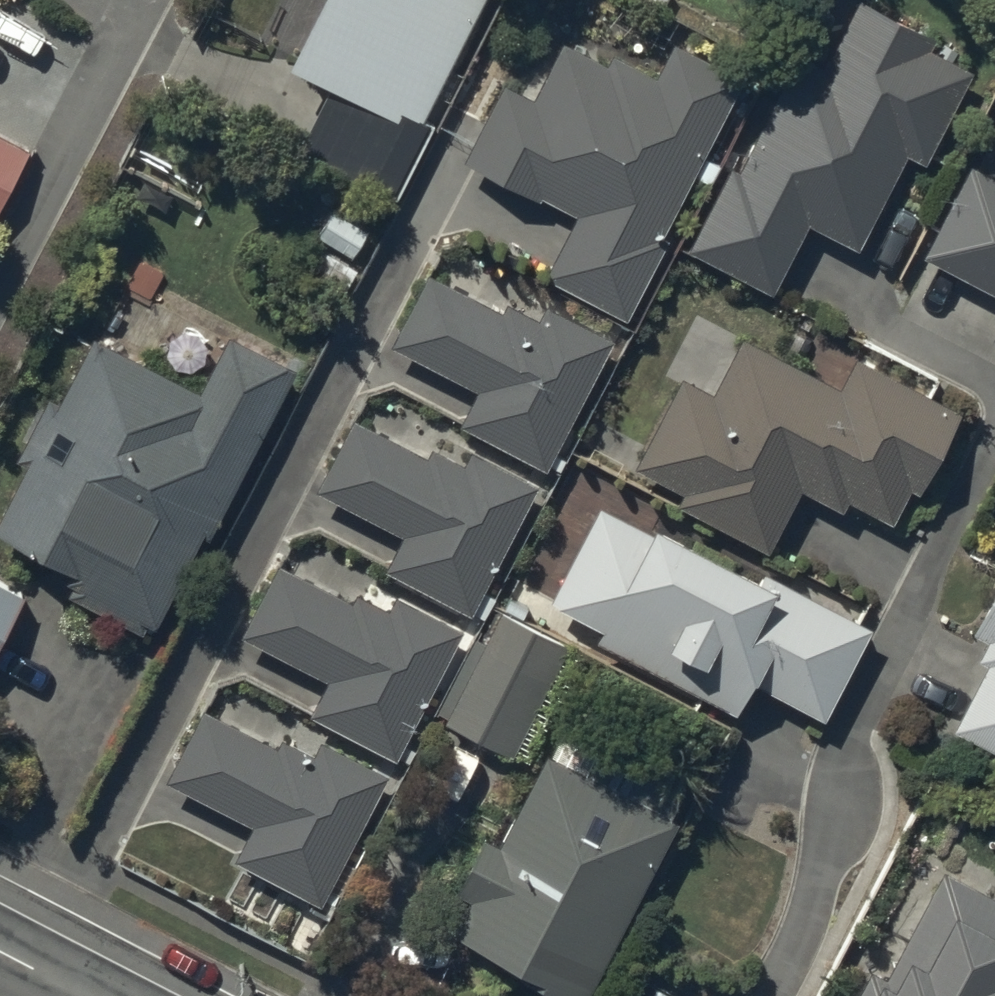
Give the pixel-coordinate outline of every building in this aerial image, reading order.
[(293,61),(345,88),(317,143),(383,176),(473,0),(324,0),(293,61)] [(865,0),(859,0),(826,67),(795,51),(738,167),(726,161),(687,241),(769,282),(804,210),(854,234),(902,138),(920,147),(961,65),(920,45),(927,31),(865,0)] [(607,66),(560,42),(533,95),(502,79),(465,152),(577,209),(547,268),(622,306),(660,232),(651,227),(730,73),(673,44),(656,79),(612,56),(607,66)] [(0,135),(0,199),(26,148),(0,135)] [(967,163),(925,248),(994,283),(994,177),(967,163)] [(504,311),(428,272),(396,335),(483,380),(465,416),(545,457),(609,334),(546,301),(538,316),(509,301),(504,311)] [(90,335),(53,406),(42,400),(18,446),(31,453),(0,514),(0,530),(149,606),(195,516),(206,522),(287,363),(225,331),(195,389),(90,335)] [(929,389),(856,353),(840,385),(740,335),(713,389),(679,372),(636,457),(684,480),(677,494),(764,537),(795,475),(838,496),(843,484),(889,507),(904,478),(916,483),(956,403),(929,389)] [(427,459),(352,420),(319,483),(407,528),(388,563),(468,605),(532,481),(469,449),(461,464),(433,449),(427,459)] [(762,576),(652,519),(648,526),(597,500),(548,594),(605,623),(599,635),(731,704),(749,669),(821,706),(865,621),(855,616),(765,570),(762,576)] [(352,602),(276,562),(244,625),(331,671),(313,706),(393,748),(457,624),(394,591),(386,606),(357,592),(352,602)] [(974,621),(994,631),(985,650),(994,654),(959,721),(994,740),(994,580),(974,621)] [(0,584),(0,631),(19,594),(0,584)] [(560,638),(498,606),(442,713),(504,746),(560,638)] [(275,747),(200,708),(167,771),(255,816),(236,852),(316,893),(380,770),(317,737),(309,752),(281,737),(275,747)] [(671,818),(550,755),(501,848),(480,837),(455,884),(468,891),(450,925),(579,992),(671,818)] [(945,871),(888,978),(871,969),(857,995),(994,995),(994,897),(945,871)]
